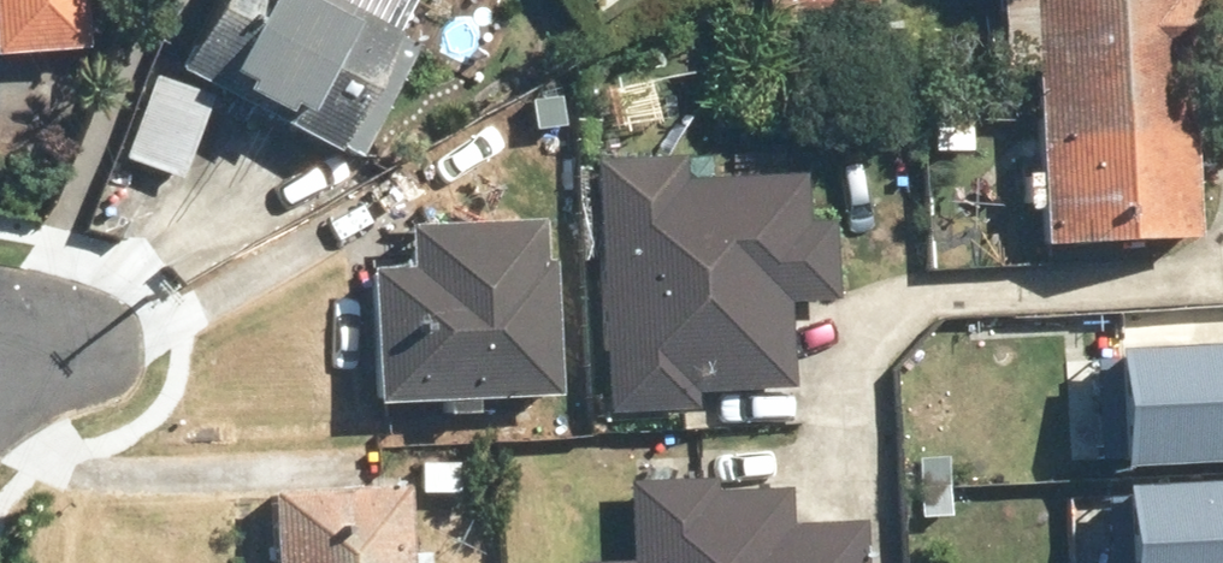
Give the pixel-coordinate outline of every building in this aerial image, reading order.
[(80,47),(77,0),(0,0),(0,53),(80,47)] [(350,158),(411,44),(389,32),(406,0),(210,0),(175,65),(350,158)] [(868,55),(866,0),(757,0),(759,58),(868,55)] [(1192,236),(1183,63),(1222,61),(1219,0),(994,0),(997,63),(1030,61),(1040,244),(1192,236)] [(120,156),(176,177),(207,96),(151,75),(120,156)] [(758,298),(798,294),(786,174),(587,195),(614,451),(701,442),(697,405),(768,398),(758,298)] [(369,402),(553,395),(548,263),(536,263),(534,220),(405,225),(406,265),(364,267),(369,402)] [(1115,459),(1222,454),(1222,341),(1111,346),(1115,459)] [(1109,562),(1222,562),(1222,482),(1106,487),(1109,562)] [(402,484),(266,489),(269,562),(405,562),(402,484)] [(840,545),(765,547),(765,500),(624,502),(625,562),(840,562),(840,545)]
